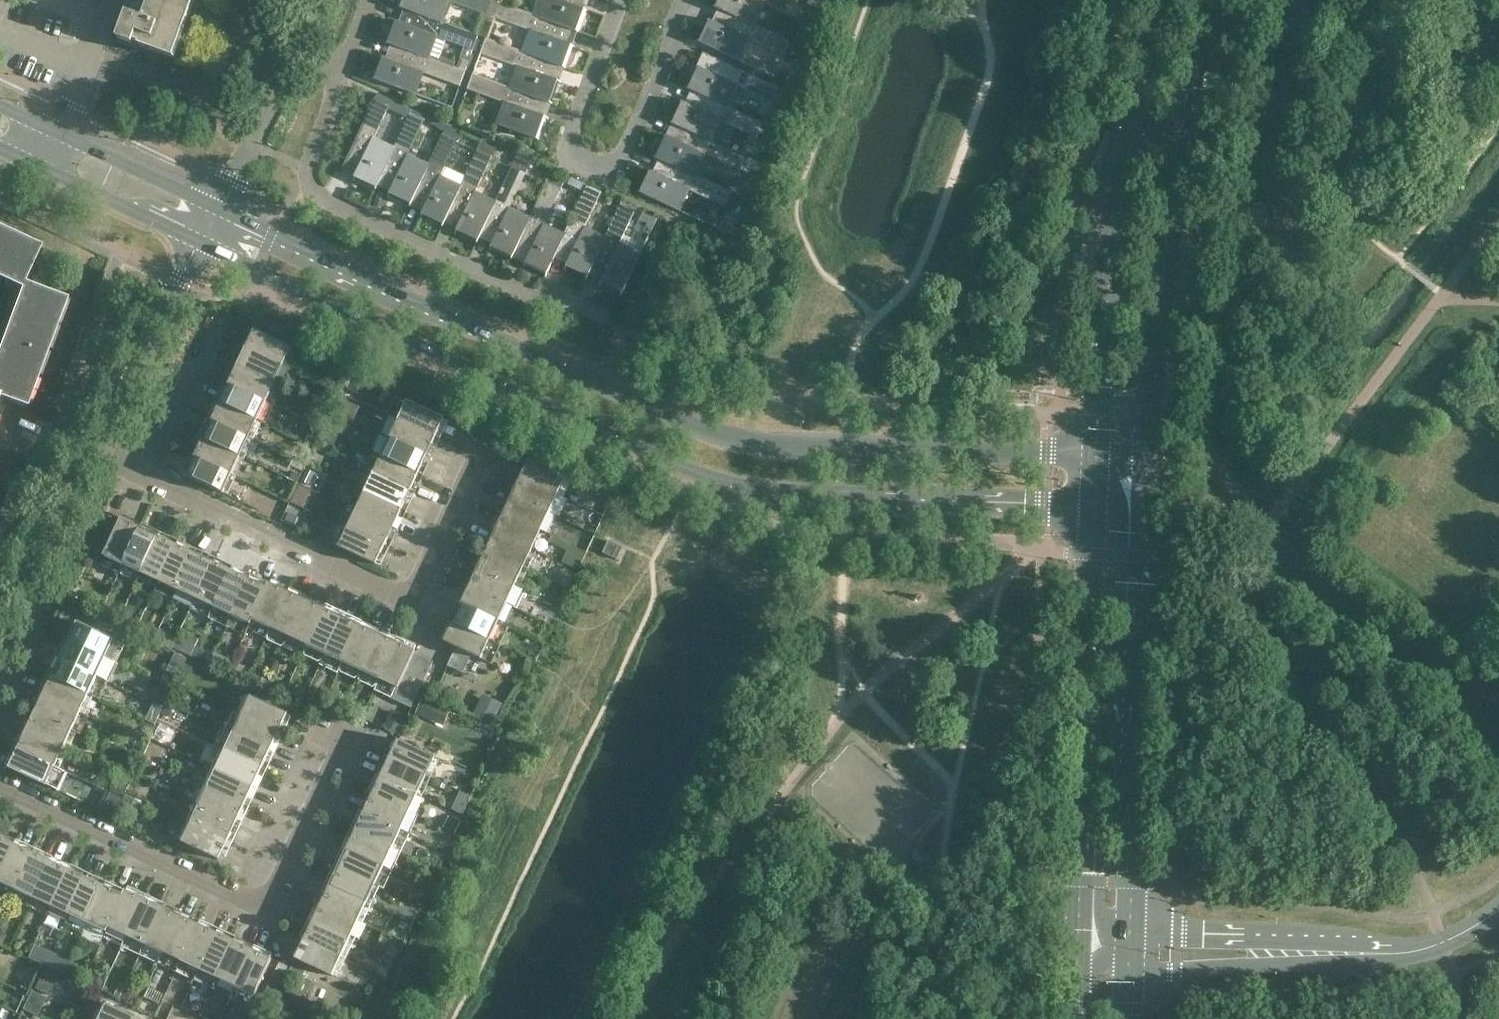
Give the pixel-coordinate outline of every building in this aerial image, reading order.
[(128,13),(118,40),(134,45),(135,42),(140,43),(139,45),(174,58),(195,0),(150,0),(143,19),(128,13)] [(400,7),(411,11),(412,11),(438,20),(446,0),(403,0),(400,7)] [(486,14),(491,0),(448,0),(486,14)] [(569,28),(569,29),(578,32),(586,9),(571,4),(573,0),(545,0),(539,17),(569,28)] [(715,7),(725,12),(726,11),(751,23),(752,23),(761,3),(800,21),(804,23),(805,19),(817,24),(821,13),(807,6),(793,0),(718,0),(715,7)] [(564,42),(569,29),(569,28),(539,17),(499,2),(494,17),(534,32),(526,52),(526,53),(550,62),(564,68),(573,45),(564,42)] [(411,11),(406,24),(395,20),(387,43),(398,47),(398,46),(425,56),(433,35),(473,50),(478,35),(438,20),(412,11),(411,11)] [(709,19),(699,41),(735,58),(745,37),(784,55),(800,63),(807,49),(790,42),(790,41),(752,23),(751,23),(726,11),(725,12),(719,24),(709,19)] [(545,75),(550,62),(526,53),(526,52),(486,38),(480,53),(521,68),(513,88),(513,89),(537,97),(537,98),(551,103),(560,81),(545,75)] [(465,71),(458,68),(457,67),(425,56),(398,46),(398,47),(393,60),(386,58),(378,80),(411,93),(420,71),(460,86),(465,71)] [(697,66),(687,88),(701,94),(724,105),(724,104),(734,84),(772,102),(773,101),(787,108),(792,94),(779,88),(707,54),(701,68),(697,66)] [(460,58),(457,67),(458,68),(465,71),(469,61),(460,58)] [(546,116),(532,111),(537,98),(537,97),(513,89),(513,88),(473,73),(467,88),(507,103),(499,125),(538,139),(546,116)] [(372,142),(392,100),(377,93),(345,161),(359,167),(354,179),(376,189),(382,175),(381,175),(392,152),(372,142)] [(681,101),(671,122),(687,130),(687,129),(708,140),(708,139),(717,119),(756,137),(758,133),(767,137),(772,127),(763,122),(724,104),(724,105),(701,94),(698,99),(700,103),(697,108),(681,101)] [(412,109),(408,116),(392,152),(381,175),(382,175),(395,181),(390,190),(412,201),(414,198),(413,198),(427,168),(407,158),(426,116),(412,109)] [(665,135),(654,157),(666,162),(692,174),(692,173),(701,153),(740,172),(741,169),(748,173),(750,168),(766,175),(769,167),(747,157),(708,139),(708,140),(687,129),(687,130),(681,143),(665,135)] [(427,168),(413,198),(414,198),(426,204),(423,211),(445,221),(454,202),(453,202),(459,189),(459,188),(439,179),(457,140),(443,133),(427,168)] [(459,189),(453,202),(454,202),(466,208),(455,231),(477,242),(483,228),(494,205),(494,204),(474,195),(492,156),(497,145),(482,138),(477,150),(465,176),(459,188),(459,189)] [(494,205),(483,228),(496,234),(492,243),(514,254),(519,242),(529,221),(528,221),(508,211),(530,165),(533,158),(519,151),(512,166),(494,204),(494,205)] [(653,172),(643,194),(675,209),(685,188),(724,206),(728,208),(735,193),(731,192),(692,173),(692,174),(666,162),(660,175),(653,172)] [(519,242),(532,248),(527,260),(549,270),(564,238),(563,238),(563,237),(543,227),(564,181),(550,175),(528,221),(529,221),(519,242)] [(570,177),(568,183),(584,191),(587,185),(570,177)] [(602,192),(587,185),(584,191),(563,237),(563,238),(564,238),(576,244),(567,263),(589,273),(594,264),(593,263),(604,240),(584,231),(602,192)] [(636,208),(622,201),(604,240),(593,263),(594,264),(606,269),(600,284),(622,294),(639,256),(618,247),(636,208)] [(718,229),(740,239),(743,231),(722,221),(718,229)] [(22,283),(39,247),(24,239),(22,242),(12,238),(14,235),(0,228),(0,273),(22,283)] [(25,407),(31,390),(28,389),(32,379),(35,380),(41,364),(38,363),(42,352),(45,354),(51,338),(48,336),(52,326),(55,327),(60,311),(57,310),(61,300),(64,301),(65,299),(27,285),(0,358),(0,398),(25,407)] [(254,329),(246,348),(283,365),(292,347),(254,329)] [(283,365),(246,348),(237,366),(274,383),(283,365)] [(274,383),(237,366),(229,384),(266,402),(274,383)] [(344,374),(332,368),(326,381),(338,387),(344,374)] [(355,377),(349,390),(363,396),(369,383),(355,377)] [(229,384),(220,402),(257,420),(266,402),(229,384)] [(407,401),(407,402),(396,397),(387,414),(398,420),(436,437),(445,418),(407,401)] [(344,399),(338,412),(348,417),(354,404),(344,399)] [(257,420),(220,402),(212,420),(249,437),(257,420)] [(316,404),(308,421),(319,426),(327,409),(316,404)] [(249,437),(212,420),(203,439),(240,457),(249,437)] [(427,455),(436,437),(398,420),(390,438),(427,455)] [(311,430),(305,442),(314,446),(320,434),(311,430)] [(324,434),(318,448),(330,453),(336,439),(324,434)] [(427,455),(390,438),(381,456),(419,473),(427,455)] [(232,474),(240,457),(203,439),(195,457),(232,474)] [(305,446),(301,456),(307,459),(312,449),(305,446)] [(410,491),(419,473),(381,456),(373,474),(410,491)] [(186,475),(223,493),(232,474),(195,457),(186,475)] [(567,475),(530,458),(521,477),(558,494),(567,475)] [(307,469),(301,481),(309,485),(314,473),(307,469)] [(402,509),(410,491),(373,474),(365,492),(402,509)] [(521,477),(512,495),(550,512),(561,517),(569,499),(558,494),(521,477)] [(302,507),(310,490),(299,485),(291,502),(302,507)] [(393,527),(402,509),(365,492),(356,510),(393,527)] [(541,530),(550,512),(512,495),(504,513),(541,530)] [(385,545),(393,527),(356,510),(348,528),(385,545)] [(286,513),(283,521),(292,525),(296,518),(286,513)] [(533,549),(541,530),(504,513),(495,531),(533,549)] [(104,517),(99,527),(107,531),(111,521),(104,517)] [(124,565),(141,528),(121,518),(104,556),(124,565)] [(159,536),(141,528),(124,565),(141,573),(159,536)] [(339,547),(376,565),(385,545),(348,528),(339,547)] [(100,530),(96,538),(104,541),(107,534),(100,530)] [(524,567),(533,549),(495,531),(487,550),(524,567)] [(177,545),(159,536),(141,573),(160,582),(177,545)] [(603,552),(617,559),(623,547),(608,540),(603,552)] [(196,553),(177,545),(160,582),(178,590),(196,553)] [(516,585),(524,567),(487,550),(478,568),(516,585)] [(214,562),(196,553),(178,590),(196,599),(214,562)] [(233,570),(214,562),(196,599),(215,608),(233,570)] [(507,603),(516,585),(478,568),(470,586),(507,603)] [(251,579),(233,570),(215,608),(233,616),(251,579)] [(268,587),(267,586),(251,579),(233,616),(250,624),(252,620),(253,620),(268,587)] [(267,586),(268,587),(253,620),(271,628),(289,591),(269,582),(267,586)] [(499,621),(507,603),(470,586),(461,604),(499,621)] [(307,600),(289,591),(271,628),(289,637),(307,600)] [(307,645),(325,608),(307,600),(289,637),(307,645)] [(452,623),(490,640),(490,639),(499,621),(461,604),(452,623)] [(324,653),(342,616),(325,608),(307,645),(324,653)] [(360,625),(342,616),(324,653),(343,662),(360,625)] [(78,621),(69,640),(106,658),(115,639),(122,643),(128,632),(103,621),(98,631),(78,621)] [(490,639),(490,640),(452,623),(444,641),(457,647),(448,665),(463,672),(471,654),(492,663),(501,644),(490,639)] [(361,670),(378,633),(360,625),(343,662),(361,670)] [(380,679),(397,642),(378,633),(361,670),(380,679)] [(98,676),(106,658),(69,640),(60,658),(98,676)] [(380,679),(374,691),(411,708),(432,663),(414,654),(416,650),(397,642),(380,679)] [(195,647),(190,658),(199,662),(204,651),(195,647)] [(213,657),(209,666),(224,673),(228,664),(213,657)] [(89,694),(98,676),(60,658),(52,676),(89,694)] [(233,667),(230,674),(240,678),(243,671),(233,667)] [(43,695),(81,712),(89,694),(52,676),(43,695)] [(255,680),(252,687),(263,693),(267,685),(255,680)] [(274,685),(271,693),(281,698),(285,690),(274,685)] [(72,730),(81,712),(43,695),(35,713),(72,730)] [(279,731),(288,713),(251,695),(242,714),(279,731)] [(306,697),(301,708),(309,712),(314,701),(306,697)] [(423,699),(416,715),(427,720),(434,704),(423,699)] [(479,705),(475,714),(492,722),(500,705),(491,700),(487,709),(479,705)] [(64,748),(72,730),(35,713),(26,731),(64,748)] [(271,750),(279,731),(242,714),(233,732),(271,750)] [(389,717),(384,728),(397,734),(402,723),(389,717)] [(55,767),(64,748),(26,731),(18,749),(55,767)] [(262,768),(271,750),(233,732),(225,750),(262,768)] [(436,756),(398,739),(390,757),(427,775),(436,756)] [(18,749),(9,768),(47,785),(55,767),(18,749)] [(254,786),(262,768),(225,750),(216,769),(254,786)] [(418,793),(427,775),(390,757),(381,775),(418,793)] [(245,804),(254,786),(216,769),(208,787),(245,804)] [(410,812),(418,793),(381,775),(372,794),(410,812)] [(128,781),(119,777),(113,791),(122,795),(128,781)] [(237,822),(245,804),(208,787),(199,805),(237,822)] [(464,814),(472,796),(461,791),(453,809),(464,814)] [(401,829),(410,812),(372,794),(364,812),(401,829)] [(126,796),(119,810),(129,814),(136,800),(126,796)] [(116,809),(105,805),(103,811),(113,816),(116,809)] [(191,823),(228,840),(237,822),(199,805),(191,823)] [(393,848),(401,829),(364,812),(355,830),(393,848)] [(449,815),(443,826),(455,832),(460,820),(449,815)] [(182,842),(219,859),(228,840),(191,823),(182,842)] [(384,866),(393,848),(355,830),(347,848),(384,866)] [(0,836),(0,875),(15,843),(0,836)] [(34,852),(15,843),(0,875),(0,882),(16,889),(34,852)] [(376,884),(384,866),(347,848),(338,866),(376,884)] [(35,898),(53,861),(34,852),(16,889),(35,898)] [(35,898),(52,906),(69,869),(53,861),(35,898)] [(367,902),(376,884),(338,866),(330,885),(367,902)] [(88,878),(69,869),(52,906),(71,915),(88,878)] [(88,923),(106,886),(88,878),(71,915),(88,923)] [(359,920),(367,902),(330,885),(321,903),(359,920)] [(88,923),(107,932),(109,927),(108,927),(124,894),(123,894),(106,886),(88,923)] [(145,898),(125,889),(123,894),(124,894),(108,927),(109,927),(127,935),(145,898)] [(145,944),(163,907),(145,898),(127,935),(145,944)] [(313,921),(350,938),(359,920),(321,903),(313,921)] [(163,952),(181,915),(163,907),(145,944),(163,952)] [(199,924),(181,915),(163,952),(182,961),(199,924)] [(342,956),(350,938),(313,921),(304,939),(342,956)] [(200,970),(218,933),(199,924),(182,961),(200,970)] [(218,978),(236,941),(218,933),(200,970),(218,978)] [(295,958),(290,969),(302,975),(308,964),(333,976),(342,956),(304,939),(295,958)] [(236,986),(253,949),(236,941),(218,978),(236,986)] [(236,986),(254,995),(272,958),(253,949),(236,986)] [(42,953),(39,960),(46,963),(49,956),(42,953)] [(50,957),(47,964),(56,968),(60,961),(50,957)] [(95,972),(89,984),(100,989),(106,977),(95,972)] [(110,977),(103,990),(116,996),(123,983),(110,977)] [(128,984),(121,998),(134,1005),(141,990),(128,984)] [(107,1003),(99,1018),(141,1018),(107,1003)]
